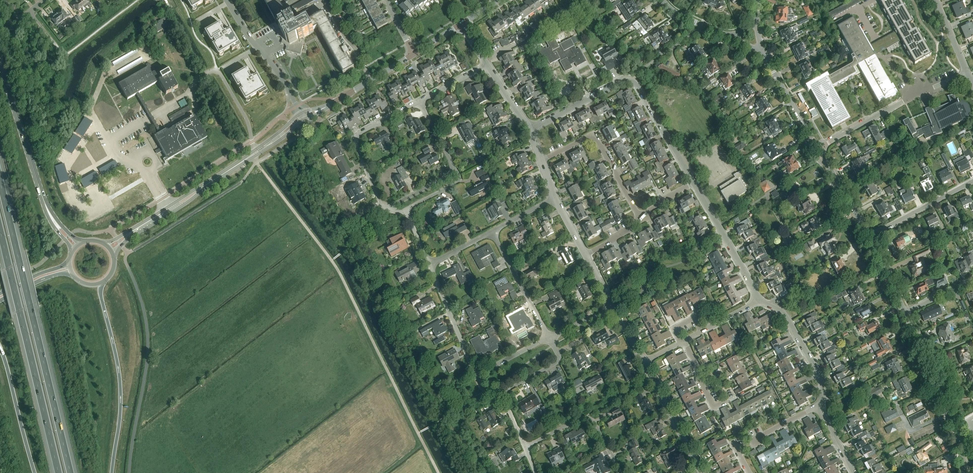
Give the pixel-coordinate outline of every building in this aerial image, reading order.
[(83,10),(84,12),(86,11),(83,7),(78,0),(71,6),(74,10),(76,8),(78,11),(82,8),(83,9),(83,10)] [(205,5),(213,0),(186,0),(192,9),(203,2),(205,5)] [(324,13),(313,19),(308,9),(289,20),(278,0),(264,0),(276,21),(281,18),(283,23),(279,25),(282,31),(279,32),(279,35),(282,36),(284,40),(283,43),(288,44),(287,50),(300,54),(303,41),(299,40),(299,39),(302,37),(303,38),(319,30),(343,74),(354,68),(347,56),(349,54),(346,49),(344,50),(324,13)] [(366,9),(376,3),(374,0),(372,0),(364,4),(366,9)] [(408,2),(415,9),(415,10),(419,7),(413,0),(412,0),(410,1),(409,0),(407,1),(408,2)] [(529,16),(534,12),(535,14),(536,13),(535,11),(527,0),(524,2),(526,6),(523,8),(529,16)] [(535,11),(536,13),(538,12),(537,10),(541,7),(537,0),(534,0),(533,1),(532,0),(527,0),(535,11)] [(711,6),(716,8),(717,10),(719,9),(719,10),(722,10),(723,8),(724,7),(722,2),(718,0),(714,0),(711,6)] [(866,39),(873,53),(876,51),(877,53),(880,52),(879,50),(882,48),(884,47),(885,49),(901,40),(915,64),(931,55),(916,28),(914,30),(911,24),(913,23),(900,0),(883,0),(880,2),(896,31),(872,45),(867,38),(866,39)] [(618,6),(624,14),(636,6),(632,1),(627,4),(625,5),(623,3),(618,6)] [(415,9),(408,2),(406,4),(405,2),(403,4),(410,12),(411,13),(415,9)] [(366,9),(368,13),(379,7),(376,3),(366,9)] [(953,6),(956,12),(965,9),(962,3),(953,6)] [(407,15),(410,12),(403,4),(401,6),(400,5),(398,6),(407,15)] [(525,19),(529,16),(523,8),(520,9),(518,6),(515,9),(522,19),(523,21),(524,22),(526,20),(525,19)] [(629,14),(631,17),(639,11),(636,6),(624,14),(625,17),(629,14)] [(368,13),(371,17),(381,12),(379,7),(368,13)] [(522,22),(523,21),(522,19),(515,9),(514,7),(510,9),(513,13),(510,15),(516,23),(520,20),(522,22)] [(791,13),(791,9),(787,9),(784,9),(784,7),(779,7),(779,9),(777,9),(777,13),(778,13),(778,15),(791,15),(791,13)] [(971,15),(967,7),(965,9),(956,12),(958,18),(966,15),(967,17),(971,15)] [(64,10),(63,11),(63,10),(58,14),(66,25),(68,24),(65,21),(64,22),(64,21),(68,17),(65,13),(64,10)] [(509,26),(513,23),(515,25),(516,24),(516,23),(510,15),(508,11),(504,13),(506,16),(503,18),(508,25),(509,26)] [(833,11),(827,14),(830,20),(836,17),(833,11)] [(371,17),(373,21),(383,16),(381,12),(371,17)] [(509,27),(509,26),(508,25),(503,18),(500,13),(496,16),(499,20),(496,22),(502,30),(506,27),(508,28),(509,27)] [(64,27),(66,25),(58,14),(54,17),(54,16),(52,18),(52,19),(51,19),(55,23),(54,24),(56,26),(57,26),(61,22),(62,23),(61,24),(64,27)] [(373,21),(375,25),(385,20),(383,16),(373,21)] [(639,24),(641,27),(649,20),(645,16),(637,22),(636,21),(635,23),(637,26),(639,24)] [(158,22),(159,24),(153,27),(157,33),(171,25),(166,17),(158,22)] [(826,77),(808,87),(832,130),(850,120),(832,88),(856,75),(852,68),(859,65),(880,103),(896,94),(873,53),(866,39),(854,18),(847,22),(846,19),(843,18),(835,22),(838,27),(839,27),(841,30),(839,30),(845,40),(842,42),(847,54),(852,53),(853,56),(850,57),(854,64),(827,79),(826,77)] [(499,35),(498,33),(502,30),(496,22),(493,23),(491,19),(487,22),(492,29),(489,31),(494,38),(499,35)] [(388,24),(385,20),(375,25),(378,30),(388,24)] [(653,25),(649,20),(641,27),(634,32),(636,35),(642,30),(644,33),(653,25)] [(630,22),(624,26),(622,27),(624,30),(632,25),(630,22)] [(230,48),(232,51),(240,46),(233,35),(229,29),(225,32),(220,24),(217,25),(217,24),(205,31),(219,55),(230,48)] [(965,34),(972,30),(972,28),(971,24),(962,28),(965,34)] [(784,39),(795,34),(794,31),(795,31),(795,30),(797,29),(796,29),(798,28),(797,25),(781,33),(782,36),(782,37),(783,38),(784,38),(784,39)] [(649,37),(651,40),(653,43),(655,42),(665,35),(661,30),(659,31),(649,37)] [(965,34),(967,40),(972,37),(972,30),(965,34)] [(795,34),(784,39),(787,45),(796,41),(795,37),(803,34),(802,32),(798,33),(798,32),(795,34)] [(655,48),(658,46),(657,45),(662,42),(664,45),(672,39),(669,35),(668,36),(667,34),(665,35),(655,42),(653,43),(652,44),(655,48)] [(544,48),(537,51),(541,60),(546,58),(550,65),(559,60),(560,62),(565,72),(573,69),(570,64),(574,62),(577,67),(586,62),(579,49),(576,50),(574,46),(570,39),(560,44),(560,45),(558,46),(554,38),(546,42),(549,48),(545,50),(544,48)] [(809,44),(808,41),(792,49),(793,51),(795,55),(805,51),(803,47),(805,47),(805,46),(809,44)] [(615,68),(616,69),(625,64),(626,63),(627,63),(628,62),(627,61),(621,56),(620,56),(617,51),(615,52),(611,46),(601,52),(605,59),(602,60),(604,65),(608,71),(611,70),(609,65),(612,63),(615,68)] [(699,46),(695,48),(694,46),(688,50),(691,55),(684,59),(686,61),(687,60),(702,50),(701,49),(702,49),(700,46),(699,47),(699,46)] [(828,46),(817,52),(819,55),(823,53),(825,56),(831,52),(828,46)] [(688,62),(694,59),(696,62),(705,56),(702,50),(687,60),(688,62)] [(503,61),(504,64),(512,59),(511,57),(515,54),(513,51),(499,59),(501,62),(503,61)] [(805,51),(795,55),(797,60),(798,59),(799,61),(814,54),(813,51),(808,54),(808,53),(806,54),(805,51)] [(448,66),(450,70),(458,65),(453,55),(450,56),(447,52),(442,55),(443,57),(448,66)] [(640,55),(635,58),(639,65),(644,61),(640,55)] [(444,73),(450,70),(448,66),(443,57),(440,58),(439,56),(436,58),(439,64),(437,65),(441,73),(443,71),(444,73)] [(512,66),(514,69),(520,66),(518,63),(519,63),(518,60),(514,62),(512,59),(504,64),(506,67),(504,68),(505,70),(512,66)] [(800,69),(802,74),(811,69),(810,66),(811,65),(811,64),(816,62),(815,59),(810,62),(800,67),(801,68),(800,69)] [(703,74),(717,65),(716,64),(716,63),(714,60),(714,61),(713,60),(704,66),(706,68),(701,71),(703,74)] [(431,61),(428,62),(429,64),(426,66),(431,75),(434,74),(435,77),(438,75),(438,74),(441,73),(437,65),(434,67),(431,61)] [(420,74),(421,76),(424,82),(427,80),(427,81),(430,80),(428,76),(431,75),(426,66),(423,67),(422,65),(419,67),(422,73),(420,74)] [(704,76),(709,73),(710,76),(720,70),(717,65),(703,74),(704,76)] [(511,77),(513,80),(521,76),(520,73),(524,71),(522,68),(521,68),(520,66),(514,69),(515,72),(508,75),(510,78),(511,77)] [(811,69),(802,74),(804,77),(803,77),(805,80),(814,76),(812,72),(818,69),(816,66),(811,69)] [(151,74),(148,68),(147,68),(118,85),(127,100),(137,94),(157,83),(156,81),(158,80),(159,81),(158,81),(166,95),(178,88),(168,71),(160,76),(159,74),(153,73),(151,74)] [(257,94),(258,96),(266,92),(259,80),(256,74),(251,77),(247,69),(244,71),(243,70),(231,77),(245,101),(257,94)] [(415,71),(412,73),(413,75),(410,76),(415,86),(418,84),(419,87),(423,86),(422,85),(425,83),(424,82),(421,76),(418,77),(415,71)] [(722,85),(731,79),(730,78),(731,77),(729,75),(728,74),(719,80),(721,83),(718,85),(720,87),(722,85)] [(407,83),(404,85),(407,90),(410,89),(411,92),(414,90),(413,87),(415,86),(410,76),(407,78),(406,76),(403,77),(407,83)] [(530,76),(527,77),(527,76),(523,79),(521,76),(513,80),(514,83),(512,84),(514,87),(521,83),(522,85),(526,84),(528,82),(532,81),(533,80),(530,76)] [(731,79),(722,85),(725,90),(735,84),(731,79)] [(398,80),(395,82),(396,84),(393,85),(399,95),(401,93),(403,96),(406,95),(404,92),(407,90),(404,85),(401,86),(398,80)] [(700,88),(695,80),(688,84),(699,89),(700,88)] [(519,90),(521,93),(523,92),(524,95),(533,91),(532,88),(536,86),(534,83),(533,83),(532,81),(528,82),(526,84),(527,86),(519,90)] [(474,88),(472,84),(465,87),(469,95),(472,94),(478,105),(487,101),(483,92),(485,91),(481,84),(474,88)] [(396,96),(399,95),(393,85),(391,87),(390,85),(387,86),(390,92),(387,94),(391,101),(394,100),(394,101),(398,99),(396,96)] [(739,95),(740,97),(751,90),(751,89),(751,88),(749,86),(748,85),(744,88),(742,88),(741,89),(739,91),(741,94),(739,95)] [(625,101),(633,97),(630,90),(623,94),(622,91),(616,94),(619,99),(623,97),(625,101)] [(751,90),(740,97),(740,98),(738,99),(739,101),(742,99),(742,100),(744,99),(745,101),(748,99),(748,100),(750,99),(750,98),(755,95),(751,90)] [(534,100),(537,99),(540,97),(539,95),(540,94),(539,91),(534,93),(533,91),(524,95),(526,97),(524,98),(525,101),(533,98),(534,100)] [(139,95),(136,95),(159,134),(154,137),(167,159),(192,144),(194,148),(202,143),(200,140),(206,136),(194,116),(167,132),(166,130),(162,132),(139,95)] [(378,110),(381,108),(382,111),(385,110),(385,109),(388,107),(383,100),(381,101),(377,95),(374,97),(376,99),(373,100),(378,110)] [(959,104),(958,102),(957,102),(954,95),(948,96),(951,103),(933,110),(932,108),(925,110),(931,125),(916,131),(915,128),(914,128),(908,119),(903,122),(906,126),(906,127),(907,126),(915,140),(918,138),(924,135),(926,139),(936,135),(942,133),(941,129),(956,124),(964,121),(967,119),(968,117),(969,115),(970,112),(969,110),(968,107),(966,106),(964,104),(961,104),(959,104)] [(443,100),(444,103),(438,107),(442,114),(448,110),(452,117),(460,112),(451,96),(443,100)] [(535,107),(536,110),(544,105),(543,102),(547,100),(546,98),(545,98),(543,96),(540,97),(537,99),(539,101),(531,105),(533,108),(535,107)] [(627,111),(631,109),(630,106),(636,102),(633,97),(625,101),(627,104),(623,106),(626,112),(627,111)] [(753,113),(768,103),(767,102),(766,99),(765,99),(764,98),(755,104),(757,108),(752,111),(753,113)] [(371,116),(373,115),(374,116),(377,114),(375,111),(378,110),(373,100),(370,102),(369,100),(366,102),(369,108),(367,109),(371,116)] [(606,103),(599,106),(604,114),(607,112),(610,116),(615,114),(612,108),(609,109),(606,103)] [(756,114),(758,117),(771,108),(768,103),(753,113),(755,115),(756,114)] [(361,119),(364,117),(366,120),(369,119),(368,118),(371,116),(367,109),(364,110),(361,104),(358,106),(359,108),(356,109),(361,119)] [(492,113),(494,116),(502,111),(501,109),(502,108),(501,105),(494,109),(492,106),(486,109),(488,112),(487,112),(488,115),(492,113)] [(546,108),(544,105),(536,110),(538,112),(536,113),(537,116),(552,109),(550,106),(546,108)] [(190,106),(169,117),(171,122),(192,110),(190,106)] [(600,116),(604,114),(599,106),(594,109),(597,116),(594,117),(596,121),(597,123),(602,120),(600,116)] [(636,117),(644,113),(641,107),(634,111),(632,108),(631,109),(627,111),(630,116),(634,114),(636,117)] [(351,120),(354,125),(357,124),(357,125),(360,123),(359,120),(361,119),(356,109),(353,111),(352,109),(349,111),(353,117),(350,118),(351,120)] [(591,123),(596,121),(594,117),(593,115),(591,116),(587,110),(581,113),(585,121),(589,119),(591,123)] [(502,111),(494,116),(495,119),(491,121),(493,124),(494,123),(495,126),(501,123),(500,120),(507,116),(505,113),(504,114),(502,111)] [(582,123),(585,121),(581,113),(575,116),(579,123),(576,124),(579,130),(584,127),(582,123)] [(636,128),(642,125),(640,123),(647,119),(644,113),(636,117),(638,121),(633,123),(636,128)] [(341,121),(337,123),(339,126),(342,124),(345,129),(348,128),(349,131),(353,129),(352,128),(355,127),(354,125),(351,120),(348,121),(345,115),(342,117),(343,118),(340,120),(341,121)] [(415,121),(412,117),(406,120),(410,128),(413,126),(418,134),(425,130),(419,119),(415,121)] [(775,119),(775,118),(764,125),(765,127),(768,126),(769,127),(768,128),(767,128),(762,131),(763,132),(777,124),(778,124),(777,122),(777,121),(776,119),(775,119)] [(574,132),(579,130),(576,124),(573,125),(570,119),(564,122),(568,130),(571,128),(574,132)] [(88,122),(78,138),(86,143),(96,127),(88,122)] [(568,130),(564,122),(558,125),(561,132),(559,133),(562,139),(567,136),(564,132),(568,130)] [(773,135),(774,137),(778,134),(777,134),(781,131),(777,124),(763,132),(765,134),(766,133),(768,137),(773,135)] [(468,130),(465,125),(458,129),(462,138),(463,137),(466,143),(475,139),(469,129),(468,130)] [(602,132),(603,131),(606,137),(614,133),(617,131),(616,129),(613,131),(611,127),(609,128),(607,125),(600,129),(602,132)] [(645,134),(653,130),(650,125),(643,128),(642,125),(636,128),(639,134),(643,131),(645,134)] [(869,129),(862,133),(866,139),(872,135),(877,144),(883,140),(878,131),(879,131),(877,126),(876,127),(875,125),(868,129),(869,129)] [(499,137),(501,139),(509,135),(508,132),(509,131),(508,128),(501,132),(499,130),(493,133),(495,136),(494,136),(495,139),(499,137)] [(962,141),(967,138),(966,136),(964,133),(966,132),(964,128),(957,132),(961,138),(962,141)] [(888,129),(882,133),(885,139),(886,140),(892,136),(888,129)] [(653,130),(645,134),(647,138),(642,140),(645,145),(651,142),(649,140),(656,136),(653,130)] [(385,131),(372,139),(376,145),(382,142),(387,151),(392,148),(387,139),(389,138),(385,131)] [(620,137),(617,139),(614,133),(606,137),(609,143),(611,142),(612,145),(615,144),(622,140),(620,137)] [(509,135),(501,139),(502,142),(498,144),(499,147),(501,147),(502,150),(508,146),(507,144),(514,140),(513,137),(511,138),(509,135)] [(78,138),(68,154),(76,158),(86,143),(78,138)] [(627,145),(623,146),(622,143),(623,143),(622,140),(615,144),(616,146),(613,148),(617,153),(628,147),(627,145)] [(336,142),(321,150),(324,155),(329,152),(333,160),(335,160),(342,173),(339,174),(341,178),(351,173),(342,156),(343,155),(336,142)] [(662,148),(659,142),(652,145),(651,142),(645,145),(648,150),(649,150),(651,153),(654,152),(662,148)] [(735,153),(742,148),(740,143),(732,147),(735,153)] [(779,150),(778,151),(773,143),(766,148),(768,152),(767,153),(769,157),(770,156),(773,160),(787,151),(785,148),(780,151),(779,150)] [(859,147),(856,148),(854,145),(851,146),(851,145),(847,148),(846,146),(842,149),(845,154),(844,154),(846,158),(851,155),(849,152),(855,149),(858,154),(859,154),(862,152),(859,147)] [(428,154),(430,153),(431,153),(427,146),(421,149),(424,154),(418,158),(422,165),(428,161),(430,165),(439,161),(435,154),(429,157),(428,154)] [(620,159),(628,155),(626,151),(629,150),(628,147),(617,153),(620,159)] [(873,147),(863,153),(865,157),(875,151),(873,147)] [(654,152),(651,153),(649,154),(651,157),(655,154),(657,158),(665,154),(662,148),(654,152)] [(575,152),(579,160),(583,158),(585,162),(587,161),(581,149),(575,152)] [(576,162),(579,160),(575,152),(569,155),(573,162),(570,163),(571,166),(573,169),(578,166),(576,162)] [(950,163),(945,153),(942,155),(947,164),(950,163)] [(512,161),(513,164),(515,163),(516,166),(519,165),(527,160),(526,157),(528,157),(526,154),(519,157),(518,155),(511,158),(513,161),(512,161)] [(657,169),(663,166),(661,163),(668,160),(665,154),(657,158),(659,161),(655,164),(657,169)] [(628,165),(636,162),(634,159),(631,161),(628,155),(620,159),(623,165),(627,163),(628,165)] [(786,167),(795,162),(795,161),(795,160),(793,157),(792,156),(778,164),(780,167),(784,164),(786,167)] [(852,166),(854,170),(863,165),(866,163),(864,160),(866,159),(864,156),(852,163),(853,165),(852,166)] [(953,162),(955,166),(956,165),(960,173),(966,170),(966,171),(970,169),(968,164),(969,164),(965,157),(962,158),(953,162)] [(527,160),(519,165),(520,167),(516,170),(518,173),(519,172),(520,175),(526,172),(525,169),(532,165),(531,162),(529,163),(527,160)] [(574,171),(573,169),(571,166),(569,167),(565,161),(559,164),(563,172),(567,170),(569,174),(574,171)] [(65,162),(57,165),(62,183),(71,180),(65,162)] [(790,173),(799,168),(795,162),(786,167),(782,170),(783,172),(787,170),(790,173)] [(560,173),(563,172),(559,164),(553,167),(560,179),(562,178),(560,173)] [(590,168),(591,170),(594,169),(597,175),(605,170),(602,165),(598,167),(596,164),(590,168)] [(663,166),(657,169),(656,170),(657,173),(660,171),(661,173),(666,171),(668,174),(675,170),(672,164),(665,168),(664,165),(663,166)] [(863,165),(854,170),(856,174),(858,173),(859,175),(871,168),(870,166),(865,168),(863,165)] [(120,166),(104,175),(109,182),(125,173),(120,166)] [(397,169),(400,174),(392,178),(398,190),(407,186),(403,180),(408,177),(402,166),(397,169)] [(930,183),(932,182),(930,180),(933,178),(927,166),(923,169),(928,179),(920,183),(925,193),(933,189),(930,183)] [(939,174),(940,177),(939,177),(942,184),(952,179),(949,173),(950,172),(948,169),(939,173),(940,174),(939,174)] [(605,170),(597,175),(600,181),(597,183),(598,185),(605,182),(604,179),(609,176),(605,170)] [(672,180),(678,176),(675,170),(668,174),(670,178),(665,180),(669,188),(675,185),(672,180)] [(645,178),(641,180),(645,188),(651,185),(648,178),(650,177),(647,171),(642,174),(645,178)] [(749,188),(740,172),(735,175),(737,177),(720,188),(722,192),(721,192),(728,204),(746,192),(745,190),(749,188)] [(482,182),(470,188),(474,195),(488,188),(484,180),(488,178),(486,174),(480,177),(482,182)] [(645,188),(641,180),(639,176),(636,177),(639,181),(635,183),(639,191),(645,188)] [(100,177),(84,186),(89,194),(104,185),(100,177)] [(524,189),(533,185),(531,182),(533,181),(532,178),(526,181),(524,178),(517,182),(518,185),(517,185),(519,188),(523,186),(524,189)] [(862,185),(866,191),(875,186),(872,182),(874,181),(873,178),(862,185)] [(910,189),(915,187),(910,178),(906,180),(910,189)] [(633,194),(639,191),(635,183),(631,185),(629,181),(624,183),(627,189),(630,187),(633,194)] [(605,182),(598,185),(599,188),(601,187),(604,193),(612,189),(609,183),(606,184),(605,182)] [(356,203),(364,198),(357,183),(346,189),(352,201),(354,200),(356,203)] [(767,183),(761,187),(765,193),(770,189),(767,183)] [(566,188),(568,190),(571,196),(579,192),(576,186),(575,187),(573,184),(566,188)] [(791,198),(795,195),(795,196),(800,193),(799,190),(800,189),(798,186),(797,187),(795,184),(792,186),(792,185),(790,186),(790,187),(786,189),(791,198)] [(534,197),(532,193),(538,189),(536,186),(534,188),(533,185),(524,189),(526,192),(522,194),(523,197),(524,197),(526,199),(530,197),(531,199),(534,197)] [(877,190),(875,186),(866,191),(870,198),(881,191),(880,189),(877,190)] [(901,196),(902,196),(906,204),(915,199),(913,194),(914,194),(912,190),(908,192),(907,188),(900,192),(901,195),(901,196)] [(613,196),(616,195),(612,189),(604,193),(607,199),(603,201),(604,204),(611,200),(614,199),(613,196)] [(579,192),(571,196),(574,202),(573,203),(574,205),(581,202),(580,199),(583,198),(579,192)] [(684,199),(689,207),(694,203),(696,207),(699,205),(695,198),(693,200),(690,195),(684,199)] [(960,201),(963,207),(969,204),(971,207),(970,207),(972,211),(972,210),(972,203),(972,202),(971,202),(968,196),(964,199),(963,198),(960,199),(960,200),(960,201)] [(809,198),(797,205),(799,209),(798,210),(799,212),(801,212),(804,210),(806,213),(814,209),(812,205),(811,206),(808,202),(810,200),(809,198)] [(619,207),(616,201),(616,202),(614,199),(611,200),(604,204),(606,207),(608,206),(611,212),(619,207)] [(684,213),(690,210),(689,207),(684,199),(678,202),(681,206),(678,208),(682,214),(684,213)] [(433,210),(432,213),(434,215),(437,216),(443,213),(444,213),(446,214),(448,213),(449,210),(447,207),(450,206),(451,203),(449,201),(446,200),(442,203),(441,202),(439,201),(437,203),(436,205),(438,207),(433,210)] [(490,208),(489,209),(488,210),(490,214),(493,220),(496,219),(502,216),(499,209),(502,207),(498,200),(492,203),(494,206),(490,208)] [(581,202),(574,205),(576,208),(573,209),(576,215),(584,211),(581,205),(582,205),(581,202)] [(875,207),(878,212),(889,206),(887,203),(885,205),(883,202),(881,203),(880,202),(877,204),(878,205),(875,207)] [(878,212),(881,218),(886,215),(893,211),(890,205),(889,206),(878,212)] [(950,206),(943,210),(945,213),(948,217),(947,218),(949,222),(957,218),(958,220),(960,219),(957,212),(954,214),(950,206)] [(453,211),(456,216),(461,213),(458,207),(455,209),(453,211)] [(619,207),(611,212),(613,215),(609,217),(611,219),(622,213),(619,207)] [(584,211),(576,215),(579,221),(582,220),(583,223),(590,219),(589,216),(587,217),(584,211)] [(615,220),(617,223),(626,219),(622,213),(611,219),(608,220),(610,223),(612,224),(614,223),(614,221),(614,220),(615,220)] [(547,214),(538,219),(545,232),(541,234),(543,237),(547,235),(547,236),(553,232),(547,221),(550,219),(547,214)] [(666,214),(660,218),(665,228),(669,225),(670,227),(676,224),(672,217),(669,219),(666,214)] [(935,215),(928,218),(928,217),(926,218),(926,219),(926,220),(930,228),(933,227),(934,228),(940,225),(935,215)] [(693,221),(696,227),(704,222),(701,216),(697,218),(696,216),(688,219),(690,222),(693,221)] [(816,222),(815,220),(817,219),(815,216),(813,218),(813,219),(808,222),(809,222),(807,223),(806,222),(801,225),(804,232),(810,228),(809,228),(811,227),(815,233),(820,230),(819,228),(820,228),(817,224),(818,223),(816,221),(816,222)] [(653,227),(656,231),(657,234),(662,232),(661,230),(665,228),(660,218),(653,221),(656,226),(653,227)] [(592,222),(590,219),(583,223),(585,225),(582,227),(585,232),(594,228),(591,222),(592,222)] [(747,224),(750,223),(748,220),(738,225),(740,228),(736,230),(740,236),(742,235),(751,230),(747,224)] [(707,228),(704,222),(696,227),(699,232),(696,234),(698,238),(705,234),(703,230),(707,228)] [(466,230),(463,224),(457,227),(455,224),(442,231),(446,238),(453,234),(454,236),(466,230)] [(527,237),(525,238),(524,236),(525,235),(526,236),(528,235),(523,225),(518,228),(519,230),(509,235),(514,244),(519,241),(520,243),(528,239),(527,237)] [(595,227),(594,228),(585,232),(588,239),(596,234),(595,232),(602,229),(600,225),(595,227)] [(650,228),(644,232),(649,242),(653,239),(654,241),(660,238),(657,234),(656,231),(653,233),(650,228)] [(754,236),(751,230),(742,235),(745,241),(750,238),(752,241),(758,238),(756,235),(754,236)] [(951,237),(947,230),(942,232),(946,240),(951,237)] [(637,241),(639,245),(641,248),(646,246),(645,244),(649,242),(644,232),(637,235),(640,240),(637,241)] [(401,249),(407,246),(401,234),(387,242),(390,249),(387,250),(391,257),(402,251),(401,249)] [(900,240),(895,242),(896,244),(896,245),(898,251),(904,248),(903,246),(906,244),(904,241),(910,238),(908,234),(899,238),(900,240)] [(827,253),(833,249),(831,246),(838,242),(833,235),(830,236),(829,235),(825,237),(827,240),(818,245),(815,239),(809,243),(810,245),(805,249),(806,251),(805,251),(807,253),(812,250),(812,251),(817,248),(821,246),(821,247),(823,246),(827,253)] [(760,242),(758,238),(752,241),(748,244),(750,247),(746,249),(750,255),(752,253),(758,250),(755,244),(760,242)] [(788,244),(788,245),(787,245),(790,250),(791,250),(799,246),(795,240),(788,244)] [(641,248),(639,245),(636,247),(634,242),(628,246),(633,256),(637,253),(638,256),(642,253),(644,253),(641,248)] [(479,250),(471,254),(480,271),(485,268),(480,260),(490,254),(495,262),(491,264),(494,269),(500,266),(488,245),(479,250)] [(624,253),(621,255),(623,258),(625,262),(630,260),(629,258),(633,256),(628,246),(621,249),(624,253)] [(787,246),(780,251),(783,255),(789,251),(787,246)] [(570,253),(568,248),(560,252),(567,266),(575,262),(571,255),(572,255),(571,253),(570,253)] [(614,248),(607,251),(612,261),(617,259),(618,261),(623,258),(621,255),(619,251),(616,252),(614,248)] [(760,257),(762,260),(768,257),(766,253),(764,255),(761,249),(758,250),(752,253),(755,259),(760,257)] [(911,267),(914,275),(920,272),(922,271),(922,272),(927,270),(923,261),(919,263),(917,259),(931,253),(929,249),(912,256),(916,263),(913,265),(913,266),(911,267)] [(609,263),(612,261),(607,251),(601,255),(603,259),(601,260),(606,270),(611,268),(609,263)] [(709,256),(712,262),(721,257),(718,251),(713,253),(712,251),(706,255),(707,257),(709,256)] [(965,260),(968,267),(969,267),(971,267),(972,266),(972,252),(972,251),(968,253),(969,255),(964,257),(965,260)] [(712,262),(715,268),(725,263),(721,257),(712,262)] [(760,265),(756,267),(760,273),(762,272),(768,269),(765,262),(770,260),(768,257),(762,260),(758,262),(760,265)] [(833,268),(835,268),(839,276),(846,273),(844,270),(845,269),(844,266),(843,267),(837,257),(830,261),(832,265),(833,264),(833,265),(832,266),(833,268)] [(970,270),(968,267),(965,260),(960,262),(959,260),(954,262),(958,271),(961,270),(963,273),(964,273),(966,272),(967,272),(968,271),(970,270)] [(532,269),(524,273),(528,279),(538,274),(536,272),(545,267),(541,261),(531,267),(532,269)] [(399,272),(399,271),(394,273),(399,282),(407,278),(409,282),(417,277),(415,274),(421,271),(416,262),(407,267),(407,268),(399,272)] [(715,276),(718,275),(728,269),(725,263),(715,268),(712,270),(715,276)] [(454,268),(442,274),(445,280),(457,274),(462,285),(467,282),(468,285),(475,282),(471,274),(465,277),(459,264),(453,267),(454,268)] [(772,278),(780,274),(778,271),(776,272),(775,270),(775,268),(774,265),(768,269),(762,272),(766,278),(770,275),(772,278)] [(735,269),(734,266),(731,268),(728,269),(718,275),(721,281),(729,277),(727,273),(735,269)] [(781,277),(780,274),(772,278),(768,280),(770,284),(766,286),(770,292),(772,290),(781,286),(778,280),(781,277)] [(740,278),(739,275),(730,280),(729,277),(721,281),(725,287),(740,278)] [(934,277),(929,279),(932,285),(935,284),(937,288),(947,283),(944,276),(935,280),(934,277)] [(515,292),(511,285),(510,286),(505,277),(493,283),(501,297),(506,294),(504,292),(508,290),(510,294),(515,292)] [(725,287),(728,293),(735,289),(734,286),(742,281),(740,278),(725,287)] [(927,288),(932,285),(929,279),(924,282),(924,283),(914,287),(918,295),(920,294),(921,296),(926,294),(925,291),(928,290),(927,288)] [(581,282),(575,285),(577,289),(578,289),(584,300),(592,295),(586,284),(583,286),(581,282)] [(788,294),(783,285),(781,286),(772,290),(775,296),(779,294),(781,298),(788,294)] [(694,292),(699,301),(706,298),(701,288),(694,292)] [(728,293),(731,299),(747,291),(745,288),(737,292),(735,289),(728,293)] [(846,302),(861,295),(859,292),(861,292),(859,288),(858,289),(857,288),(854,290),(854,291),(847,294),(844,293),(844,292),(836,296),(836,295),(829,298),(831,301),(835,302),(839,300),(838,299),(845,295),(847,298),(845,299),(846,302)] [(748,293),(747,291),(731,299),(734,305),(742,301),(740,298),(748,293)] [(693,304),(699,301),(694,292),(688,295),(692,302),(693,304)] [(553,300),(548,303),(552,311),(562,306),(560,303),(564,301),(559,293),(551,297),(553,300)] [(688,294),(682,298),(690,314),(693,312),(689,303),(692,302),(688,295),(688,294)] [(850,304),(851,307),(855,305),(857,304),(858,307),(863,304),(862,301),(865,300),(863,297),(862,297),(861,295),(846,302),(842,304),(844,308),(848,306),(848,305),(850,304)] [(418,297),(410,301),(413,306),(416,305),(421,314),(435,306),(430,297),(421,303),(418,297)] [(690,314),(682,298),(676,301),(679,308),(683,307),(687,315),(690,314)] [(676,310),(679,308),(676,301),(669,304),(678,320),(681,319),(676,310)] [(678,320),(669,304),(663,307),(669,318),(672,316),(675,322),(678,320)] [(920,313),(924,322),(930,319),(930,320),(931,320),(930,318),(936,316),(936,317),(943,314),(938,304),(928,308),(928,309),(926,310),(926,309),(926,310),(920,313)] [(638,311),(642,317),(651,312),(648,306),(638,311)] [(873,312),(869,306),(862,310),(861,308),(852,312),(853,315),(857,314),(859,319),(865,316),(866,317),(868,316),(869,314),(873,312)] [(472,307),(466,311),(468,314),(469,313),(472,318),(469,320),(473,327),(482,322),(480,320),(484,318),(479,308),(473,311),(472,307)] [(511,316),(513,320),(510,321),(516,332),(521,329),(519,326),(525,323),(528,329),(534,326),(529,318),(527,319),(522,309),(511,316)] [(642,317),(645,323),(655,318),(651,312),(642,317)] [(762,326),(759,320),(757,318),(754,320),(750,312),(747,313),(755,330),(762,326)] [(807,328),(809,327),(815,324),(812,318),(817,315),(815,312),(805,317),(807,320),(804,322),(807,328)] [(749,333),(755,330),(747,313),(744,315),(748,323),(745,325),(749,333)] [(764,317),(770,327),(776,323),(771,314),(764,317)] [(764,330),(770,327),(764,317),(759,320),(762,326),(764,330)] [(645,323),(648,329),(658,324),(655,318),(645,323)] [(443,334),(448,331),(445,325),(441,327),(440,325),(442,324),(440,320),(421,331),(424,337),(430,334),(428,331),(433,329),(439,340),(434,342),(436,346),(447,340),(443,334)] [(879,329),(880,329),(878,325),(879,324),(878,322),(877,322),(868,327),(865,322),(858,326),(861,333),(865,330),(868,335),(876,331),(877,331),(879,330),(879,329)] [(727,323),(724,325),(733,341),(739,338),(739,337),(738,337),(734,331),(732,332),(727,323)] [(821,328),(818,323),(815,324),(809,327),(813,333),(817,330),(819,334),(825,331),(823,327),(821,328)] [(939,338),(952,332),(950,328),(951,328),(950,325),(946,323),(943,325),(943,326),(938,328),(939,331),(938,335),(939,338)] [(658,324),(648,329),(651,335),(659,331),(661,330),(658,324)] [(727,345),(733,341),(724,325),(722,326),(726,335),(723,337),(727,345)] [(480,336),(471,341),(478,355),(482,353),(483,354),(488,352),(489,354),(499,349),(497,344),(500,343),(492,328),(487,331),(491,339),(483,343),(480,336)] [(605,329),(592,336),(596,344),(606,339),(608,343),(609,346),(619,340),(616,334),(610,337),(605,329)] [(651,336),(654,342),(671,333),(669,330),(661,335),(659,331),(651,335),(651,336)] [(715,330),(712,331),(720,348),(727,345),(723,337),(722,336),(719,338),(715,330)] [(714,351),(720,348),(712,331),(709,333),(713,341),(710,343),(714,350),(714,351)] [(827,334),(825,331),(819,334),(815,336),(817,339),(813,341),(817,347),(819,346),(825,342),(828,341),(824,335),(827,334)] [(955,338),(952,332),(939,338),(941,343),(945,344),(946,343),(949,343),(954,341),(955,338)] [(672,336),(671,333),(654,342),(657,348),(665,344),(664,341),(672,336)] [(702,357),(708,353),(703,344),(701,340),(700,338),(697,339),(700,345),(697,347),(702,357)] [(789,338),(781,342),(779,339),(771,342),(775,349),(791,341),(789,338)] [(875,340),(868,343),(870,346),(871,346),(875,352),(881,348),(889,344),(887,340),(886,341),(885,338),(880,341),(880,340),(877,341),(878,342),(877,343),(875,340)] [(703,344),(708,353),(714,350),(710,343),(709,341),(703,344)] [(775,349),(778,355),(786,351),(784,348),(792,343),(791,341),(775,349)] [(827,349),(829,352),(835,349),(833,346),(831,347),(828,341),(825,342),(819,346),(823,351),(827,349)] [(590,354),(584,343),(579,346),(581,349),(572,355),(574,358),(575,357),(580,365),(578,366),(580,370),(586,367),(587,369),(591,367),(585,356),(590,354)] [(879,352),(876,354),(878,358),(882,356),(883,357),(886,356),(885,354),(887,353),(888,354),(892,351),(891,351),(892,350),(889,344),(881,348),(882,351),(879,352)] [(967,351),(968,351),(967,348),(964,349),(958,352),(959,354),(958,355),(960,358),(958,358),(960,361),(962,360),(963,363),(969,360),(967,356),(969,356),(967,351)] [(459,357),(455,349),(438,358),(442,365),(444,364),(450,374),(455,370),(453,366),(454,366),(453,365),(451,366),(449,362),(459,357)] [(827,365),(829,364),(835,361),(832,355),(837,352),(835,349),(829,352),(825,354),(827,358),(823,359),(827,365)] [(786,351),(778,355),(781,361),(787,358),(794,354),(797,353),(796,350),(787,354),(786,351)] [(666,358),(670,364),(686,356),(684,352),(676,357),(674,353),(666,358)] [(727,360),(730,367),(739,362),(736,355),(727,360)] [(670,364),(673,370),(681,366),(679,363),(687,358),(686,356),(670,364)] [(777,363),(781,369),(790,364),(787,358),(781,361),(777,363)] [(885,364),(888,370),(891,369),(898,365),(899,365),(899,364),(899,363),(898,361),(897,361),(897,360),(896,360),(895,359),(889,362),(888,360),(883,363),(884,365),(885,364)] [(838,360),(835,361),(829,364),(833,370),(837,368),(839,371),(845,368),(843,364),(841,366),(838,360)] [(636,376),(633,370),(631,371),(629,369),(631,368),(630,364),(626,366),(623,361),(617,364),(621,372),(622,372),(627,381),(636,376)] [(738,370),(739,373),(746,370),(744,367),(743,368),(739,362),(730,367),(733,373),(738,370)] [(781,369),(784,375),(793,370),(790,364),(781,369)] [(692,368),(691,365),(683,369),(681,366),(673,370),(676,376),(682,373),(689,369),(692,368)] [(898,365),(891,369),(894,375),(899,372),(899,373),(901,372),(901,371),(902,371),(898,365)] [(967,377),(972,374),(972,366),(964,370),(965,372),(964,373),(965,376),(966,376),(967,377)] [(795,378),(793,374),(801,370),(799,367),(796,368),(793,370),(784,375),(783,375),(787,382),(795,378)] [(847,371),(845,368),(839,371),(835,373),(837,376),(833,378),(837,384),(839,383),(845,380),(842,373),(847,371)] [(746,370),(739,373),(741,376),(736,378),(739,385),(749,380),(745,373),(747,372),(746,370)] [(559,373),(544,381),(549,390),(552,388),(554,391),(560,388),(559,386),(565,383),(559,373)] [(672,378),(676,384),(685,379),(682,373),(676,376),(672,378)] [(599,375),(583,384),(587,391),(603,383),(599,375)] [(787,382),(790,388),(806,379),(804,376),(796,381),(795,378),(787,382)] [(850,377),(845,380),(839,383),(842,389),(846,387),(848,390),(855,386),(850,377)] [(900,377),(892,381),(897,390),(909,384),(909,383),(910,382),(908,380),(907,380),(906,378),(901,380),(900,377)] [(689,385),(685,379),(676,384),(679,391),(689,385)] [(790,388),(793,394),(801,390),(799,386),(807,382),(806,379),(790,388)] [(752,386),(749,380),(739,385),(741,388),(737,389),(739,393),(743,391),(752,386)] [(696,385),(695,382),(692,384),(689,385),(679,391),(678,391),(682,397),(689,393),(688,390),(696,385)] [(909,384),(897,390),(901,398),(906,395),(905,394),(909,392),(910,393),(912,391),(912,390),(909,384)] [(793,394),(796,400),(812,392),(811,389),(803,393),(801,390),(793,394)] [(769,391),(763,394),(768,404),(775,400),(769,391)] [(682,397),(685,403),(701,394),(700,392),(691,396),(689,393),(682,397)] [(814,394),(812,392),(796,400),(800,406),(808,402),(806,399),(814,394)] [(645,400),(642,394),(636,397),(639,403),(641,403),(645,410),(644,411),(645,414),(653,410),(647,398),(645,400)] [(685,403),(688,409),(696,405),(694,402),(703,397),(701,394),(685,403)] [(763,394),(757,397),(762,407),(768,404),(763,394)] [(534,395),(518,403),(524,413),(539,405),(534,395)] [(762,407),(757,397),(751,401),(756,410),(762,407)] [(736,401),(733,403),(737,411),(734,413),(738,421),(744,417),(739,407),(737,404),(736,401)] [(750,413),(756,410),(751,401),(745,404),(750,413)] [(915,403),(910,406),(912,411),(915,409),(917,412),(919,410),(916,405),(915,403)] [(688,409),(691,415),(708,407),(706,404),(698,408),(696,405),(688,409)] [(744,417),(750,413),(745,404),(739,407),(744,417)] [(731,414),(726,406),(723,408),(732,424),(738,421),(734,413),(731,414)] [(614,417),(606,421),(610,428),(625,420),(618,407),(611,410),(614,417)] [(695,421),(703,417),(701,414),(709,409),(708,407),(691,415),(695,421)] [(720,423),(723,428),(732,424),(723,408),(720,409),(725,417),(721,419),(723,421),(720,423)] [(896,409),(883,416),(886,423),(899,416),(896,409)] [(925,409),(908,418),(913,428),(921,424),(920,422),(929,417),(925,409)] [(492,424),(493,427),(501,423),(493,410),(476,420),(480,426),(481,426),(482,427),(480,428),(481,431),(483,430),(484,431),(488,428),(487,427),(492,424)] [(695,421),(698,427),(708,422),(705,416),(703,417),(695,421)] [(806,419),(814,435),(821,431),(817,424),(813,426),(809,417),(806,419)] [(844,427),(848,433),(850,432),(859,427),(860,426),(857,420),(858,420),(856,417),(846,422),(848,425),(844,427)] [(808,438),(814,435),(806,419),(803,420),(807,429),(804,431),(808,438)] [(656,420),(644,426),(647,430),(650,428),(654,435),(657,433),(660,438),(667,435),(661,424),(659,425),(656,420)] [(711,428),(708,422),(698,427),(702,433),(711,428)] [(898,430),(894,424),(888,427),(891,433),(898,430)] [(858,435),(860,438),(866,435),(869,434),(867,430),(862,433),(859,427),(850,432),(853,438),(858,435)] [(571,432),(564,435),(567,441),(570,440),(573,444),(580,440),(580,441),(583,440),(581,435),(584,433),(582,429),(576,432),(576,433),(573,435),(571,432)] [(782,431),(791,447),(797,444),(793,436),(789,438),(785,429),(782,431)] [(784,450),(791,447),(782,431),(779,432),(783,441),(780,442),(784,450)] [(855,446),(858,452),(860,450),(866,447),(863,441),(868,439),(866,435),(860,438),(856,441),(858,444),(855,446)] [(773,436),(770,437),(771,440),(775,447),(780,456),(786,452),(784,450),(780,442),(777,444),(773,436)] [(711,442),(707,444),(710,450),(726,442),(725,439),(717,443),(715,440),(711,442)] [(636,440),(629,444),(632,450),(629,451),(636,466),(643,462),(636,448),(639,447),(636,440)] [(710,450),(714,457),(721,452),(720,449),(728,445),(726,442),(710,450)] [(917,453),(917,454),(915,456),(913,457),(916,463),(918,462),(921,467),(925,465),(923,461),(928,458),(926,456),(927,455),(925,453),(926,452),(925,451),(932,446),(930,443),(921,450),(920,451),(917,453)] [(946,443),(940,446),(943,451),(949,448),(946,443)] [(814,452),(817,458),(833,449),(832,446),(824,451),(822,447),(814,452)] [(868,454),(870,457),(876,454),(880,452),(878,449),(872,452),(869,446),(866,447),(860,450),(863,456),(868,454)] [(780,457),(780,456),(775,447),(769,451),(774,460),(780,457)] [(503,463),(511,457),(514,462),(519,459),(513,450),(510,451),(508,448),(498,455),(503,463)] [(559,448),(547,454),(550,460),(552,460),(553,463),(564,458),(559,448)] [(677,454),(674,448),(661,454),(669,469),(675,465),(671,457),(677,454)] [(833,449),(817,458),(821,464),(829,460),(827,456),(835,452),(833,449)] [(717,462),(726,457),(730,455),(733,454),(731,451),(723,456),(721,452),(714,457),(717,462)] [(768,464),(774,460),(769,451),(763,454),(768,464)] [(770,466),(768,464),(763,454),(757,457),(763,470),(770,466)] [(864,464),(868,470),(870,469),(876,466),(873,460),(878,457),(876,454),(870,457),(866,459),(868,462),(864,464)] [(603,457),(591,463),(583,467),(586,472),(594,469),(596,472),(598,471),(599,472),(606,472),(610,470),(608,465),(604,467),(601,461),(604,459),(603,457)] [(717,462),(721,468),(729,464),(726,457),(717,462)] [(840,461),(838,459),(830,463),(829,460),(821,464),(824,470),(834,465),(837,463),(840,461)] [(732,470),(729,464),(721,468),(723,472),(726,472),(732,470)] [(879,472),(884,472),(886,472),(884,469),(882,470),(879,464),(876,466),(870,469),(872,472),(877,472),(878,472),(879,472)] [(947,468),(939,469),(939,464),(928,465),(929,467),(924,468),(925,472),(947,472),(947,468)] [(824,470),(826,472),(833,472),(837,471),(834,465),(824,470)]
